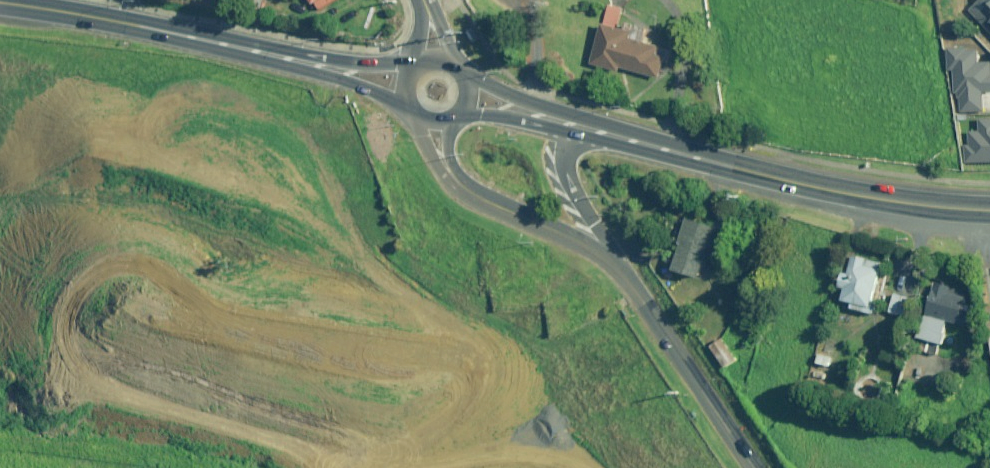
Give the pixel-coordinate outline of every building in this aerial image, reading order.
[(969,9),(989,30),(989,0),(978,0),(969,9)] [(609,5),(603,24),(592,64),(620,72),(621,68),(660,79),(669,49),(630,38),(632,32),(617,28),(623,9),(609,5)] [(960,111),(982,110),(981,92),(989,91),(989,66),(989,62),(976,63),(975,48),(947,50),(948,71),(951,71),(953,93),(959,93),(960,111)] [(965,163),(989,161),(989,120),(978,121),(977,121),(978,132),(963,133),(965,163)] [(727,231),(688,220),(674,270),(700,277),(706,258),(719,261),(727,231)] [(882,262),(855,256),(851,272),(844,271),(841,286),(847,288),(844,300),(853,302),(852,308),(875,314),(878,302),(873,301),(882,262)] [(953,286),(937,282),(922,338),(943,344),(950,320),(968,325),(975,299),(951,292),(953,286)] [(912,298),(895,293),(890,312),(908,316),(912,298)] [(738,359),(723,337),(710,346),(725,367),(738,359)] [(832,357),(819,354),(817,363),(829,366),(832,357)]
